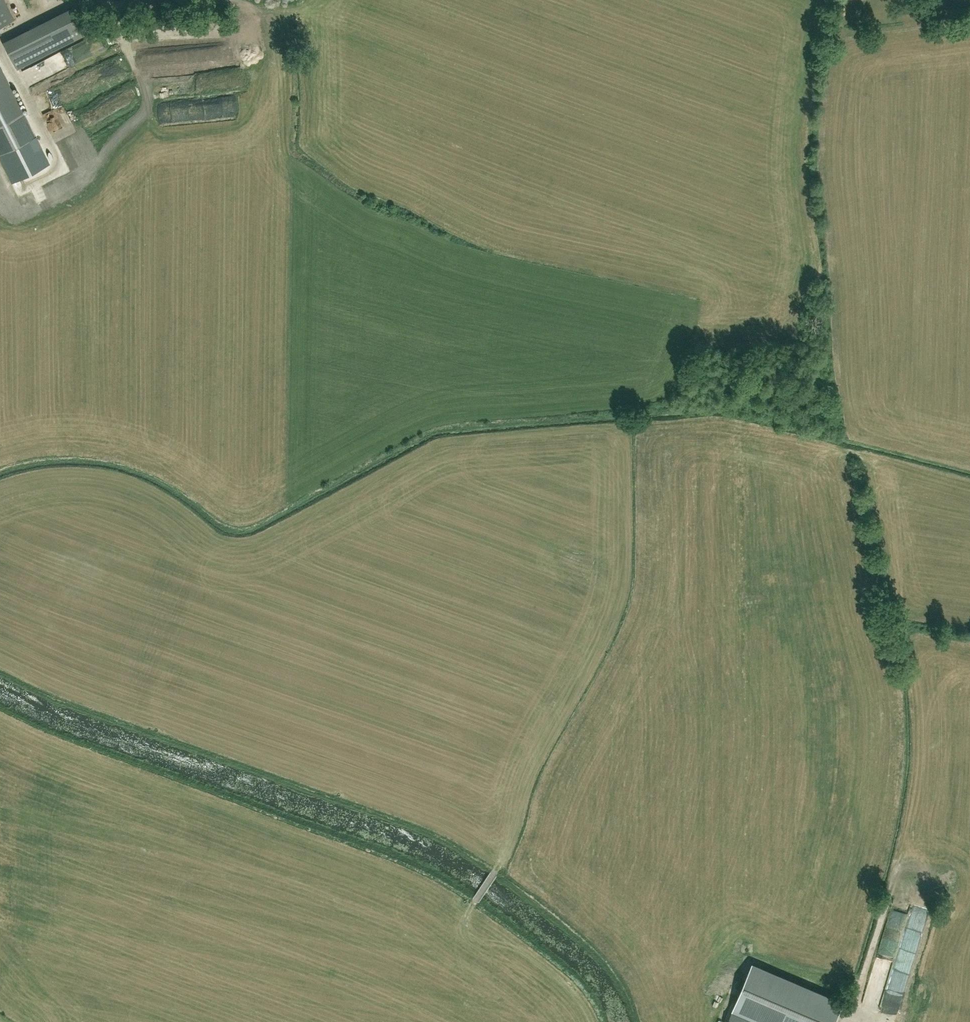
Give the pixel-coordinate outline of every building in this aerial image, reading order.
[(14,20),(3,0),(0,0),(0,27),(14,20)] [(17,70),(54,52),(88,34),(74,8),(4,44),(17,70)] [(35,137),(0,66),(0,155),(35,137)] [(55,110),(62,108),(61,106),(42,113),(45,123),(58,118),(55,110)] [(77,118),(75,112),(72,112),(70,107),(65,108),(68,121),(77,118)] [(889,970),(905,912),(892,908),(876,966),(889,970)] [(843,1001),(754,963),(737,1001),(728,1021),(834,1021),(843,1001)]
